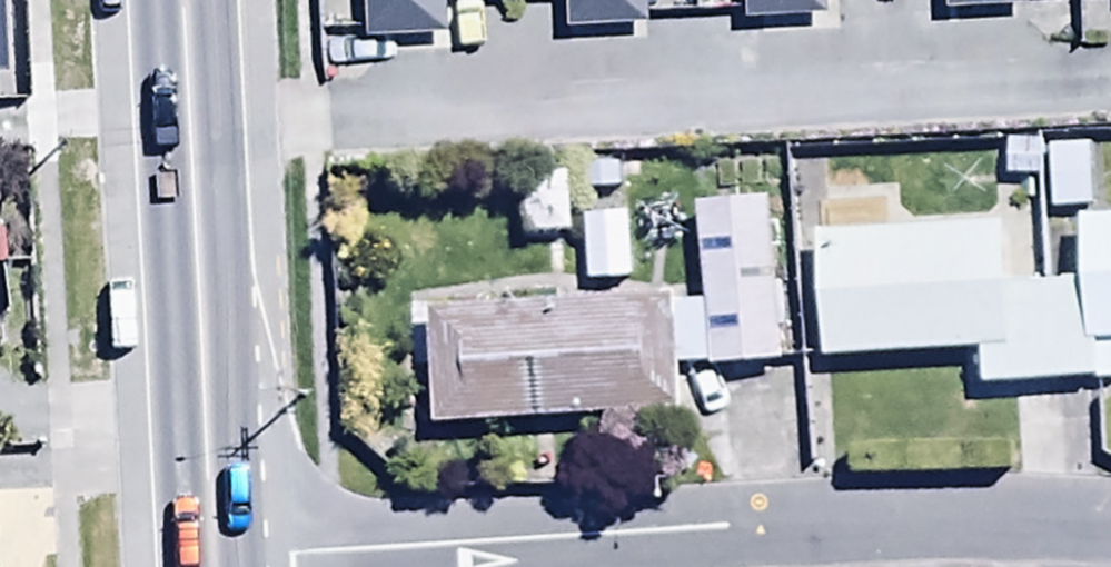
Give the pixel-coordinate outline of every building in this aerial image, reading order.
[(371,34),(451,32),(451,1),(484,0),(370,0),(371,34)] [(570,24),(646,22),(645,0),(570,0),(570,24)] [(748,17),(828,13),(828,0),(747,0),(748,17)] [(950,8),(1026,4),(1026,0),(949,0),(950,8)] [(1089,149),(1051,150),(1054,213),(1091,211),(1089,149)] [(569,230),(565,175),(521,178),(525,233),(569,230)] [(784,364),(769,196),(696,203),(705,302),(677,305),(683,373),(784,364)] [(628,218),(583,219),(585,286),(629,285),(628,218)] [(818,237),(824,360),(980,352),(982,388),(1110,382),(1110,221),(1083,222),(1085,282),(1004,286),(1002,229),(818,237)] [(670,304),(436,316),(441,425),(676,413),(670,304)]
